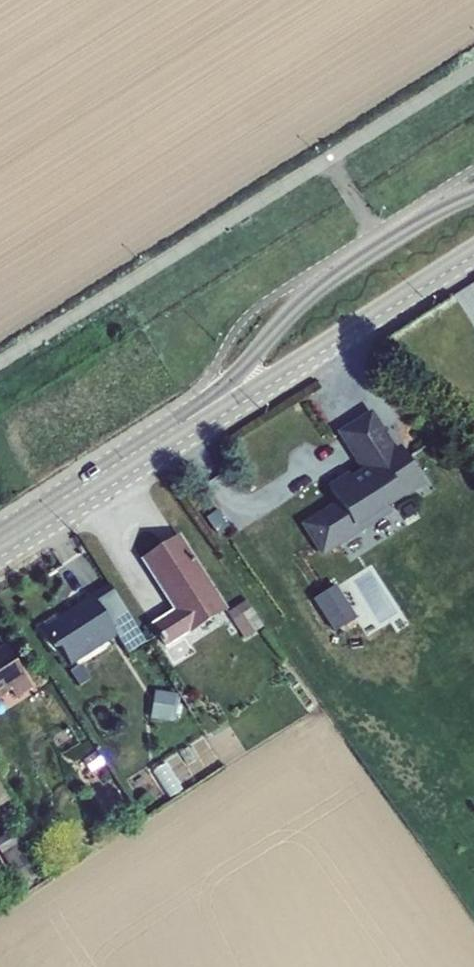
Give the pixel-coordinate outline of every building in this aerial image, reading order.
[(300,523),(321,556),(393,511),(390,506),(426,485),(401,446),(396,450),(371,410),(337,432),(359,467),(330,486),(339,499),(300,523)] [(150,625),(165,649),(228,610),(180,534),(141,558),(174,610),(150,625)] [(108,583),(41,626),(57,650),(60,649),(71,666),(118,636),(128,652),(145,641),(108,583)] [(247,599),(227,612),(245,640),(265,627),(247,599)] [(11,690),(17,698),(32,688),(6,645),(0,649),(0,697),(11,690)] [(179,692),(155,689),(151,717),(175,721),(179,692)] [(96,752),(84,760),(91,771),(103,763),(96,752)] [(115,758),(105,764),(119,787),(129,780),(115,758)] [(10,800),(0,784),(0,808),(10,800)] [(0,837),(0,850),(20,882),(39,870),(21,841),(19,843),(11,830),(0,837)]
